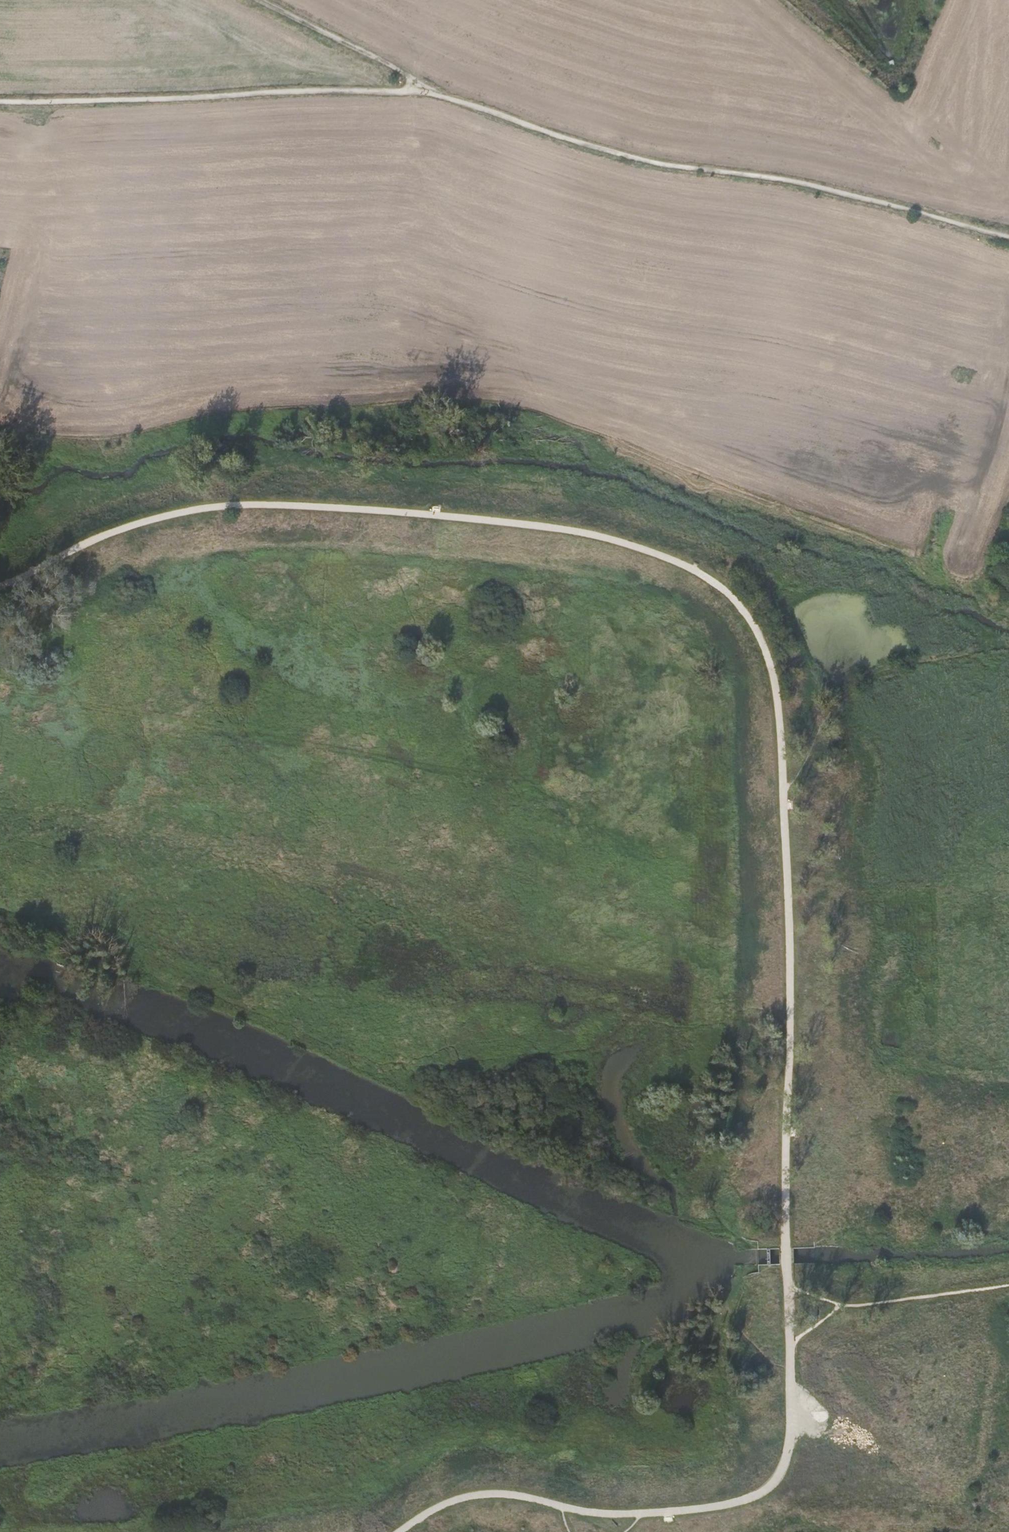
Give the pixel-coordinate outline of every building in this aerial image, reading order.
[(808,1310),(807,1320),(816,1321),(816,1310),(808,1310)]
